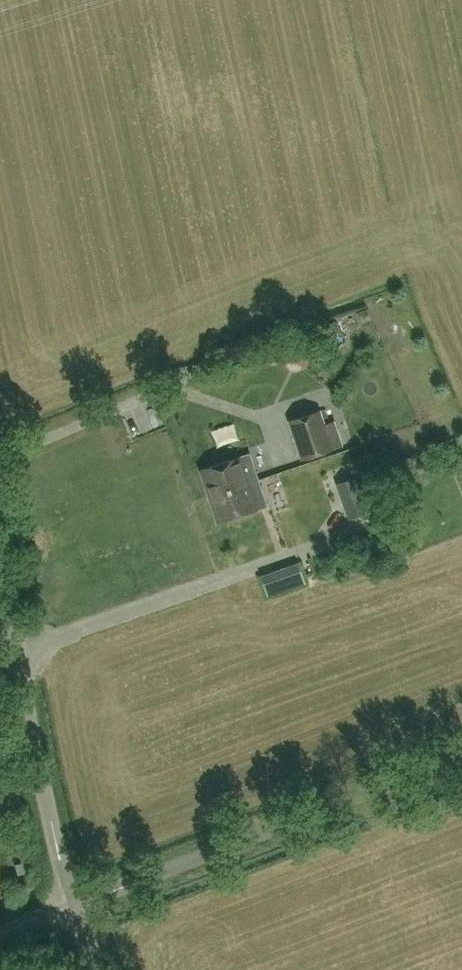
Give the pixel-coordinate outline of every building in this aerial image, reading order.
[(126,430),(147,420),(138,400),(116,410),(126,430)] [(332,449),(320,411),(319,411),(289,421),(302,459),(332,449)] [(343,477),(339,454),(316,458),(320,481),(343,477)] [(210,496),(249,483),(240,457),(201,470),(210,496)] [(249,483),(210,496),(218,523),(258,509),(249,483)] [(372,509),(367,492),(342,500),(348,518),(372,509)] [(40,560),(37,544),(24,547),(28,562),(40,560)] [(297,565),(264,577),(269,591),(302,580),(297,565)] [(18,874),(25,873),(24,864),(17,865),(18,874)]
